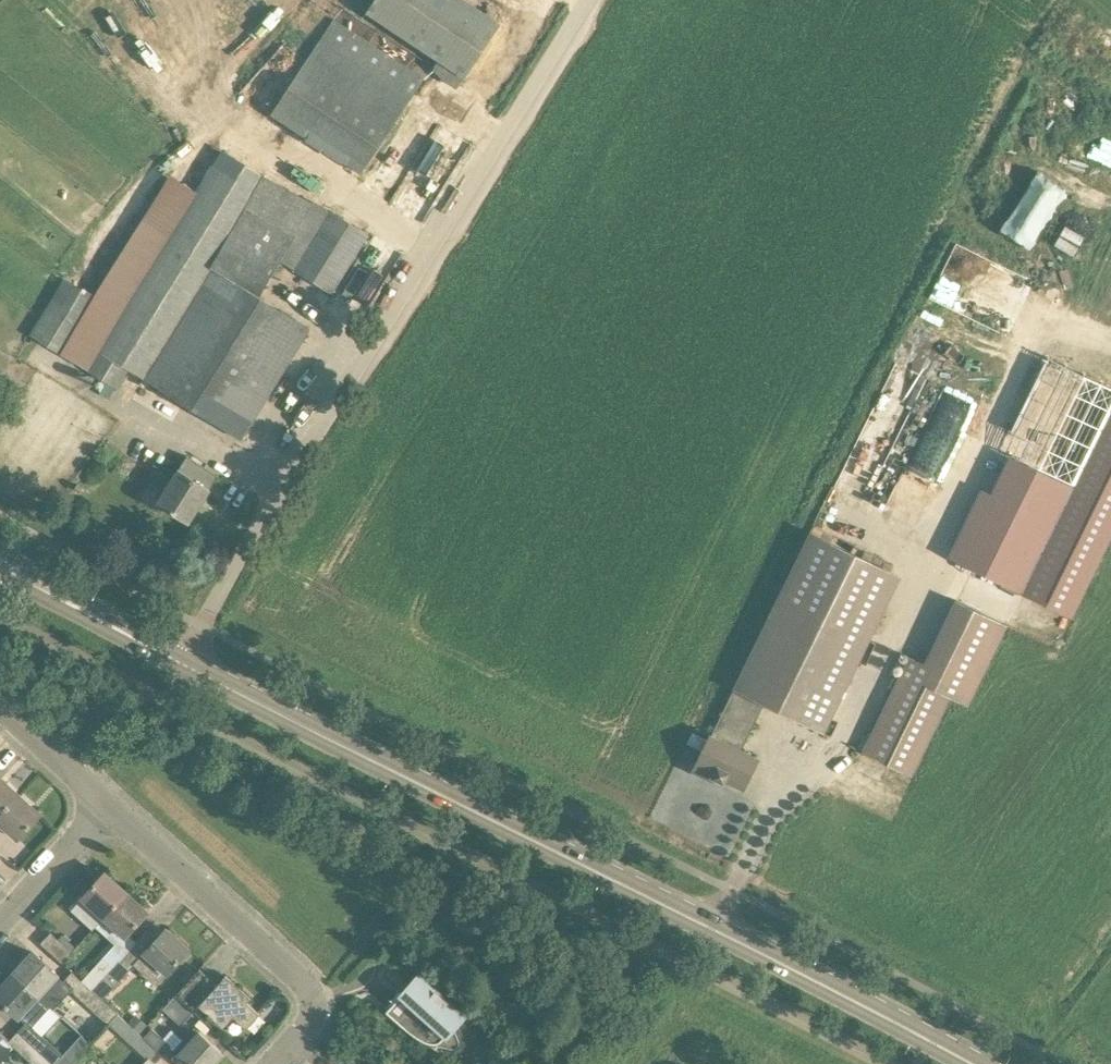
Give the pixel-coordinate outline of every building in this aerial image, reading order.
[(462,0),(368,0),(360,11),(435,63),(431,68),(441,82),(455,88),(496,22),(462,0)] [(320,41),(270,114),(361,175),(410,101),(320,41)] [(131,371),(141,378),(211,266),(246,207),(266,173),(221,146),(87,369),(118,388),(131,371)] [(246,207),(211,266),(257,294),(292,234),(246,207)] [(370,235),(331,211),(297,272),(333,294),(370,235)] [(358,286),(371,290),(381,263),(391,266),(397,248),(374,240),(358,286)] [(141,378),(240,438),(309,329),(257,294),(211,266),(141,378)] [(65,356),(99,300),(65,278),(30,335),(65,356)] [(1069,618),(1110,533),(1110,408),(1073,486),(1021,595),(1069,618)] [(989,494),(979,489),(945,557),(1021,595),(1073,486),(1008,455),(989,494)] [(156,503),(189,523),(218,476),(187,457),(181,470),(177,468),(156,503)] [(820,622),(776,600),(734,691),(763,705),(775,711),(789,683),(820,622)] [(1006,625),(973,609),(933,696),(899,679),(863,753),(910,777),(949,697),(966,706),(1006,625)] [(907,660),(909,659),(910,658),(911,656),(910,654),(910,652),(908,651),(906,650),(905,651),(903,651),(902,653),(901,655),(901,656),(902,658),(903,659),(905,660),(907,660)] [(901,672),(903,671),(903,668),(903,666),(903,664),(901,662),(899,661),(896,661),(894,662),(893,664),(892,666),(892,668),(893,671),(894,672),(896,673),(899,673),(901,672)] [(775,711),(823,736),(837,706),(789,683),(775,711)] [(733,691),(709,737),(740,753),(763,705),(734,691),(733,691)] [(709,737),(693,771),(713,780),(714,778),(723,782),(726,779),(744,788),(757,761),(740,753),(709,737)] [(19,796),(0,779),(0,816),(19,796)] [(0,816),(0,827),(15,841),(40,814),(19,796),(0,816)] [(89,907),(79,918),(93,930),(95,927),(102,920),(126,893),(105,874),(81,900),(89,907)] [(126,893),(102,920),(121,937),(123,939),(127,935),(147,912),(126,893)] [(113,969),(92,992),(102,1000),(104,998),(123,977),(134,965),(156,986),(166,974),(177,962),(180,965),(189,955),(186,952),(188,950),(165,929),(165,930),(159,936),(150,928),(137,943),(133,947),(131,950),(113,969)] [(40,944),(61,964),(71,954),(67,949),(57,940),(50,934),(40,944)] [(102,959),(81,982),(92,992),(113,969),(131,950),(133,947),(123,939),(121,937),(115,945),(102,959)] [(33,953),(13,974),(39,998),(50,1008),(51,1007),(53,1009),(70,990),(80,1000),(86,1005),(108,1024),(118,1014),(102,1000),(92,992),(81,982),(72,973),(63,982),(58,976),(33,953)] [(198,971),(175,996),(193,1013),(194,1013),(199,1007),(207,1014),(206,1016),(211,1020),(213,1019),(222,1028),(233,1017),(245,1028),(258,1014),(245,1003),(246,1002),(233,991),(227,997),(219,990),(215,987),(198,971)] [(0,988),(0,1002),(19,1020),(24,1024),(17,1032),(52,1063),(56,1063),(64,1055),(53,1045),(42,1036),(32,1027),(40,1019),(50,1008),(39,998),(13,974),(0,988)] [(446,1037),(463,1018),(418,976),(401,995),(386,1012),(407,1031),(414,1036),(421,1041),(425,1042),(427,1043),(429,1044),(433,1044),(436,1044),(438,1044),(440,1042),(446,1036),(446,1037)] [(175,996),(162,1010),(181,1027),(193,1013),(175,996)] [(108,1024),(150,1063),(156,1063),(163,1057),(143,1038),(139,1034),(128,1024),(118,1014),(108,1024)] [(136,1015),(128,1024),(139,1034),(147,1026),(136,1015)] [(152,1029),(143,1038),(163,1057),(170,1049),(171,1048),(170,1046),(163,1040),(152,1029)] [(173,1051),(177,1054),(187,1063),(214,1063),(223,1054),(197,1031),(186,1044),(182,1040),(173,1051)] [(13,1047),(7,1042),(3,1038),(4,1036),(0,1032),(0,1061),(13,1047)] [(7,1042),(13,1047),(31,1063),(52,1063),(17,1032),(7,1042)] [(56,1063),(71,1063),(72,1063),(64,1055),(56,1063)]
